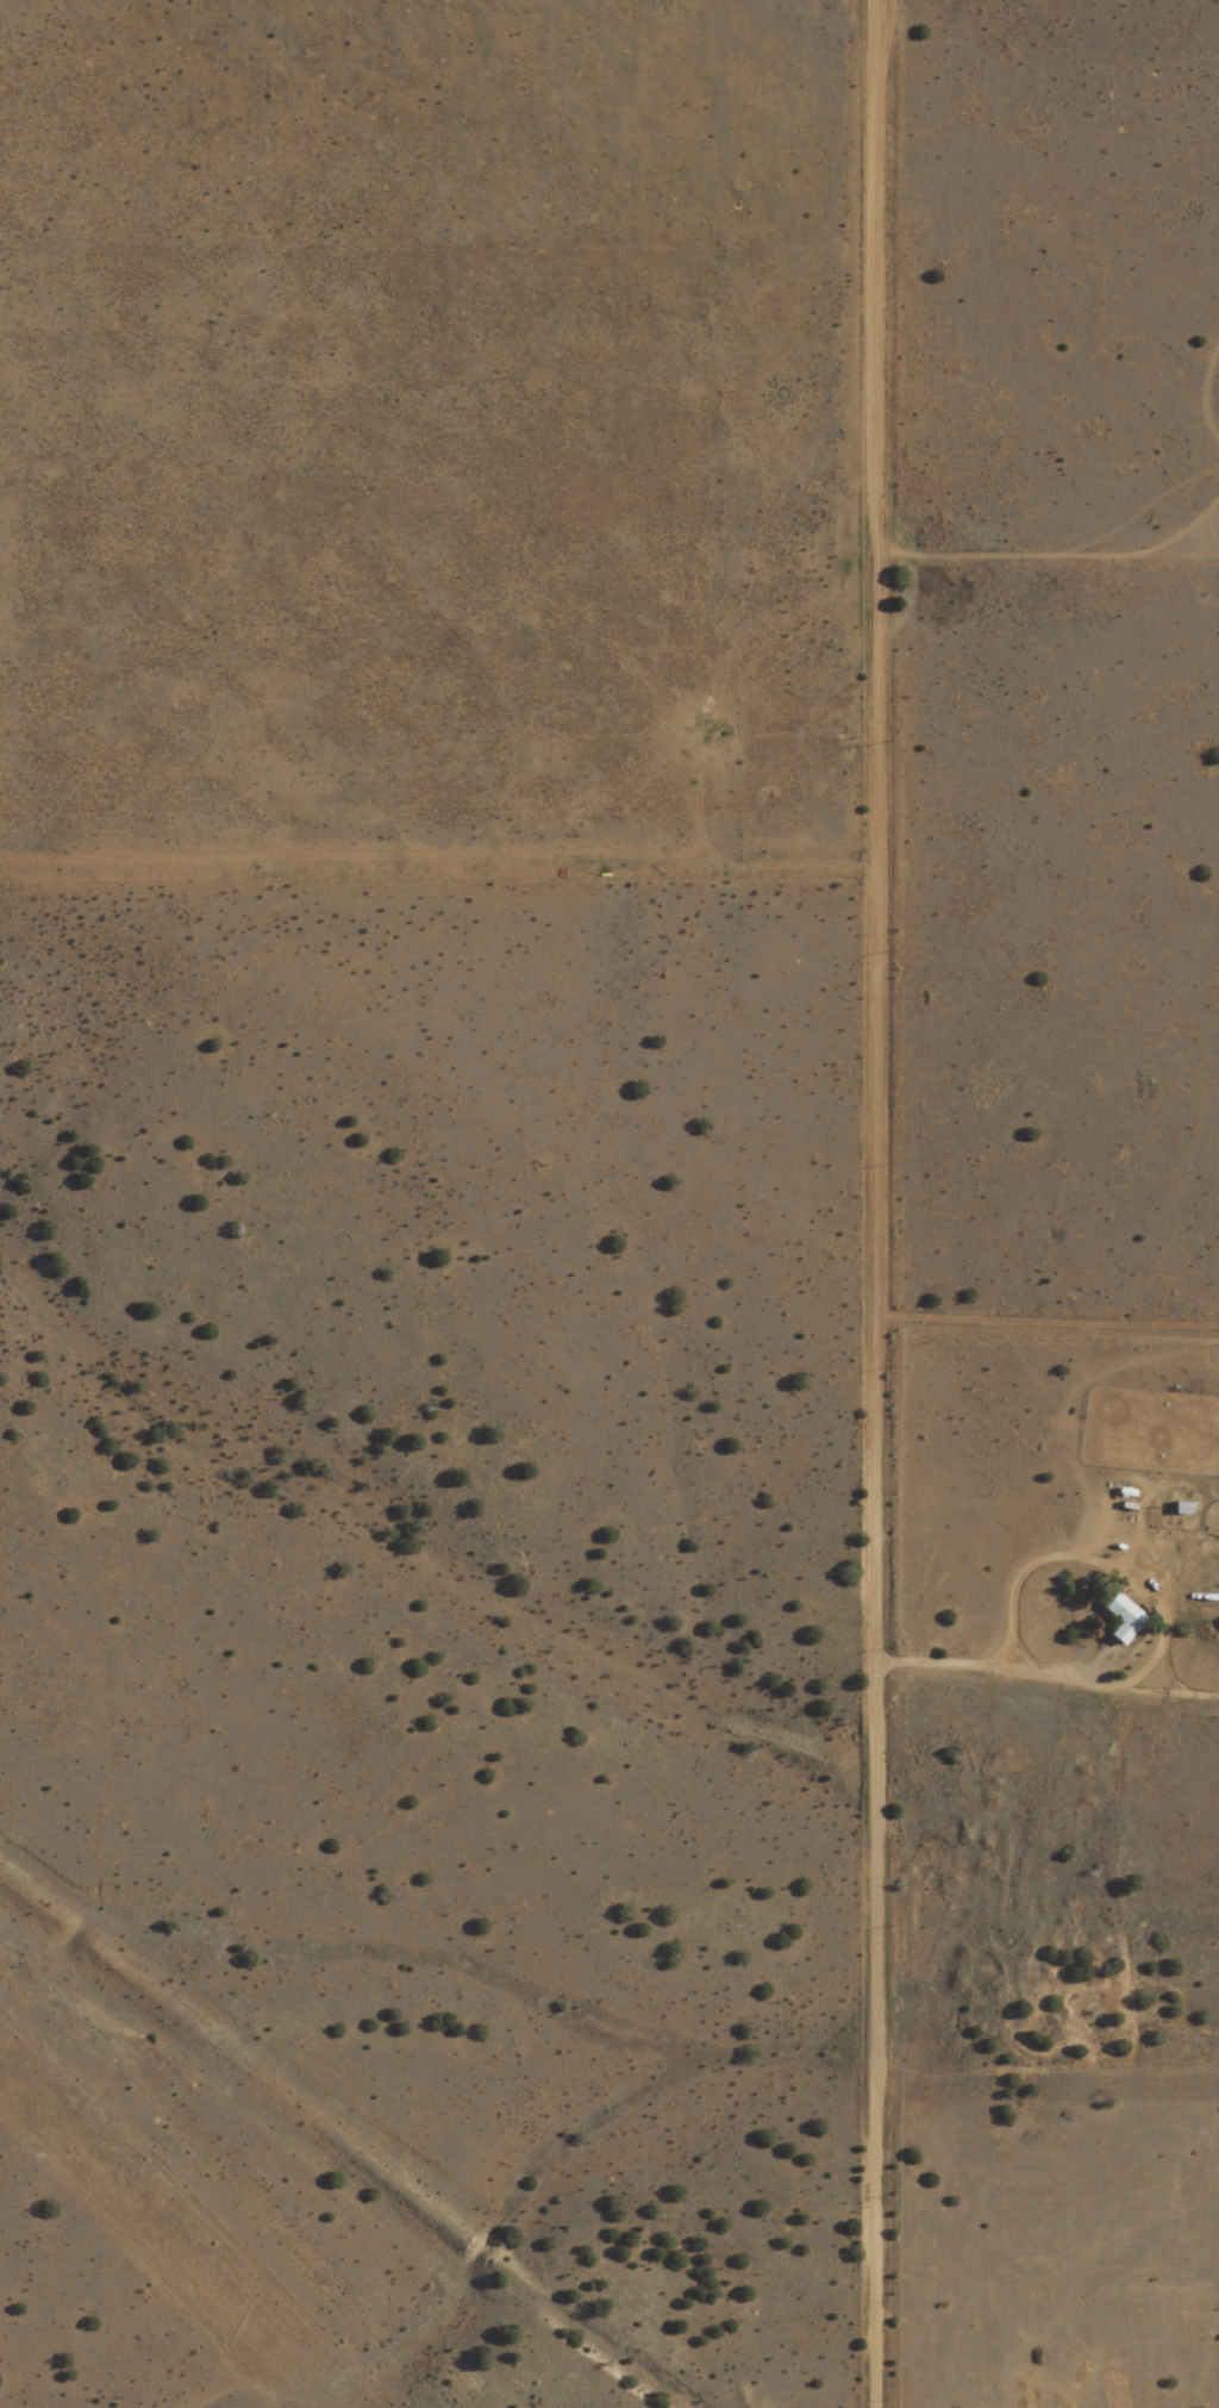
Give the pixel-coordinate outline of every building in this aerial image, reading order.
[(1191,1505),(1174,1505),(1174,1515),(1191,1515),(1191,1505)] [(1146,1621),(1114,1593),(1100,1609),(1117,1624),(1107,1636),(1122,1649),(1146,1621)]
